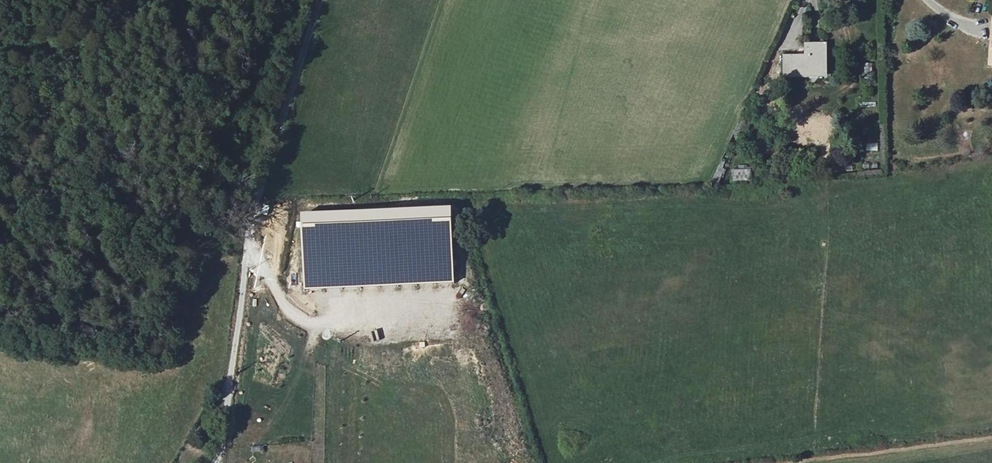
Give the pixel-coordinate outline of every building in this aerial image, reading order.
[(813,68),(827,67),(826,41),(806,43),(806,54),(784,55),(785,73),(813,71),(813,68)] [(813,71),(785,73),(786,79),(828,76),(827,67),(813,68),(813,71)] [(750,180),(750,156),(733,156),(733,181),(750,180)] [(241,377),(240,389),(252,391),(254,379),(241,377)] [(236,393),(234,406),(251,409),(253,395),(236,393)]
